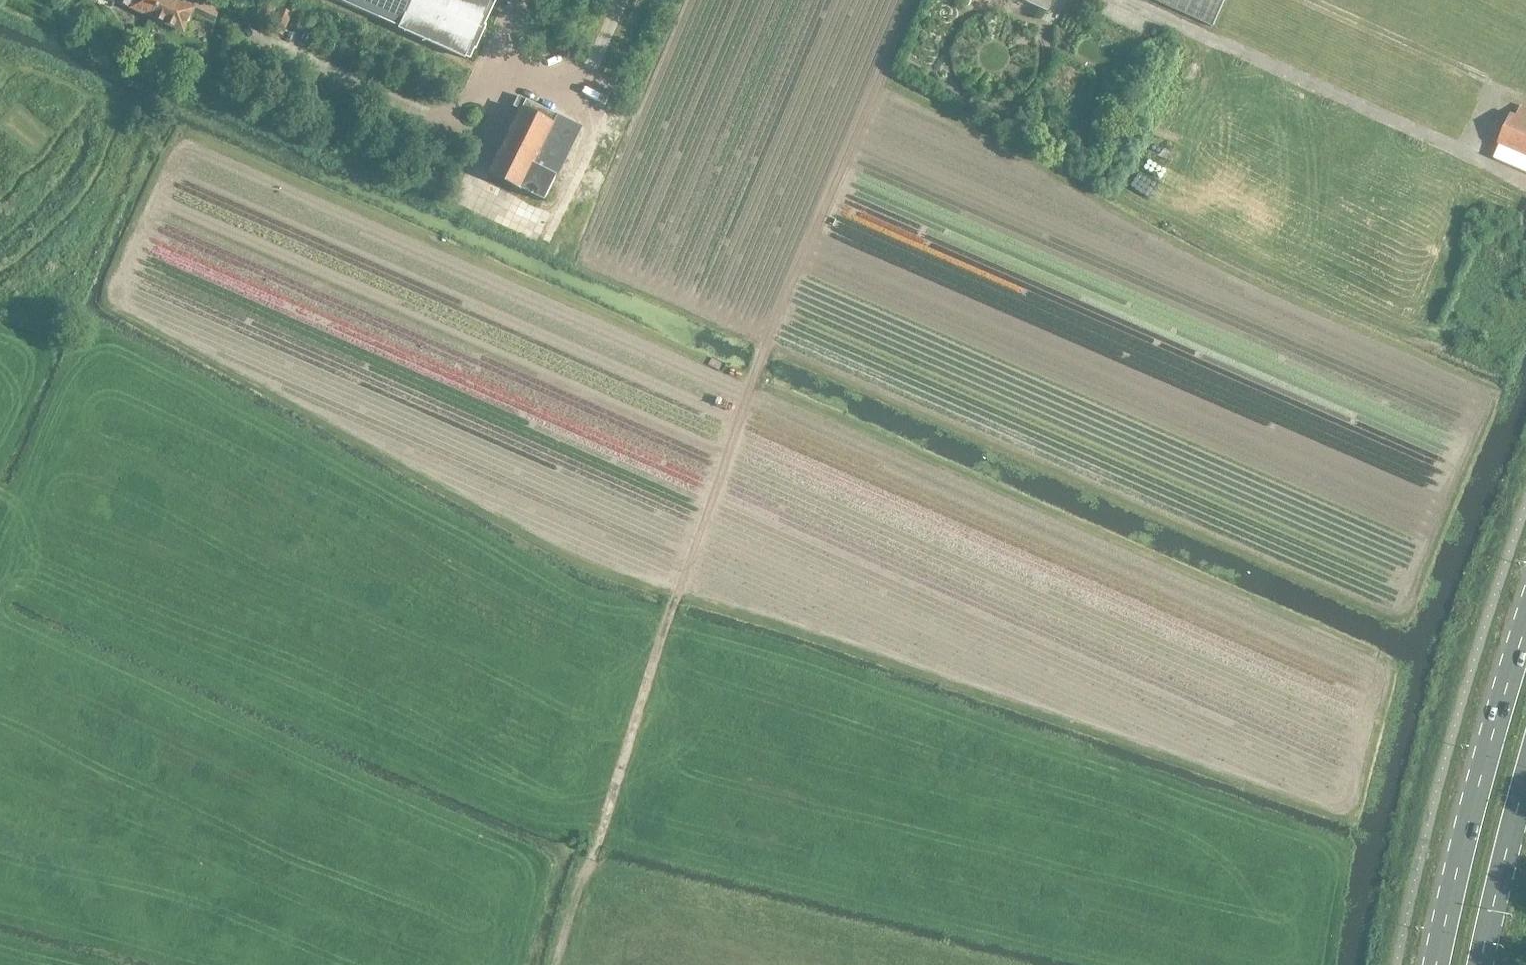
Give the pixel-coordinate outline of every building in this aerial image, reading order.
[(123,5),(153,18),(161,0),(125,0),(123,5)] [(185,31),(193,12),(214,21),(220,7),(204,0),(161,0),(153,18),(183,32),(185,31)] [(469,58),(495,0),(339,0),(469,58)] [(1037,6),(1048,11),(1053,0),(1022,0),(1037,6)] [(1222,0),(1164,0),(1213,20),(1222,0)] [(271,19),(276,8),(265,2),(260,14),(271,19)] [(292,13),(281,7),(269,31),(280,37),(292,13)] [(519,109),(511,125),(487,174),(521,191),(521,190),(543,200),(556,175),(558,176),(582,126),(518,95),(513,106),(519,109)] [(1500,145),(1495,157),(1525,171),(1525,106),(1521,104),(1517,115),(1511,112),(1506,125),(1497,144),(1500,145)]
